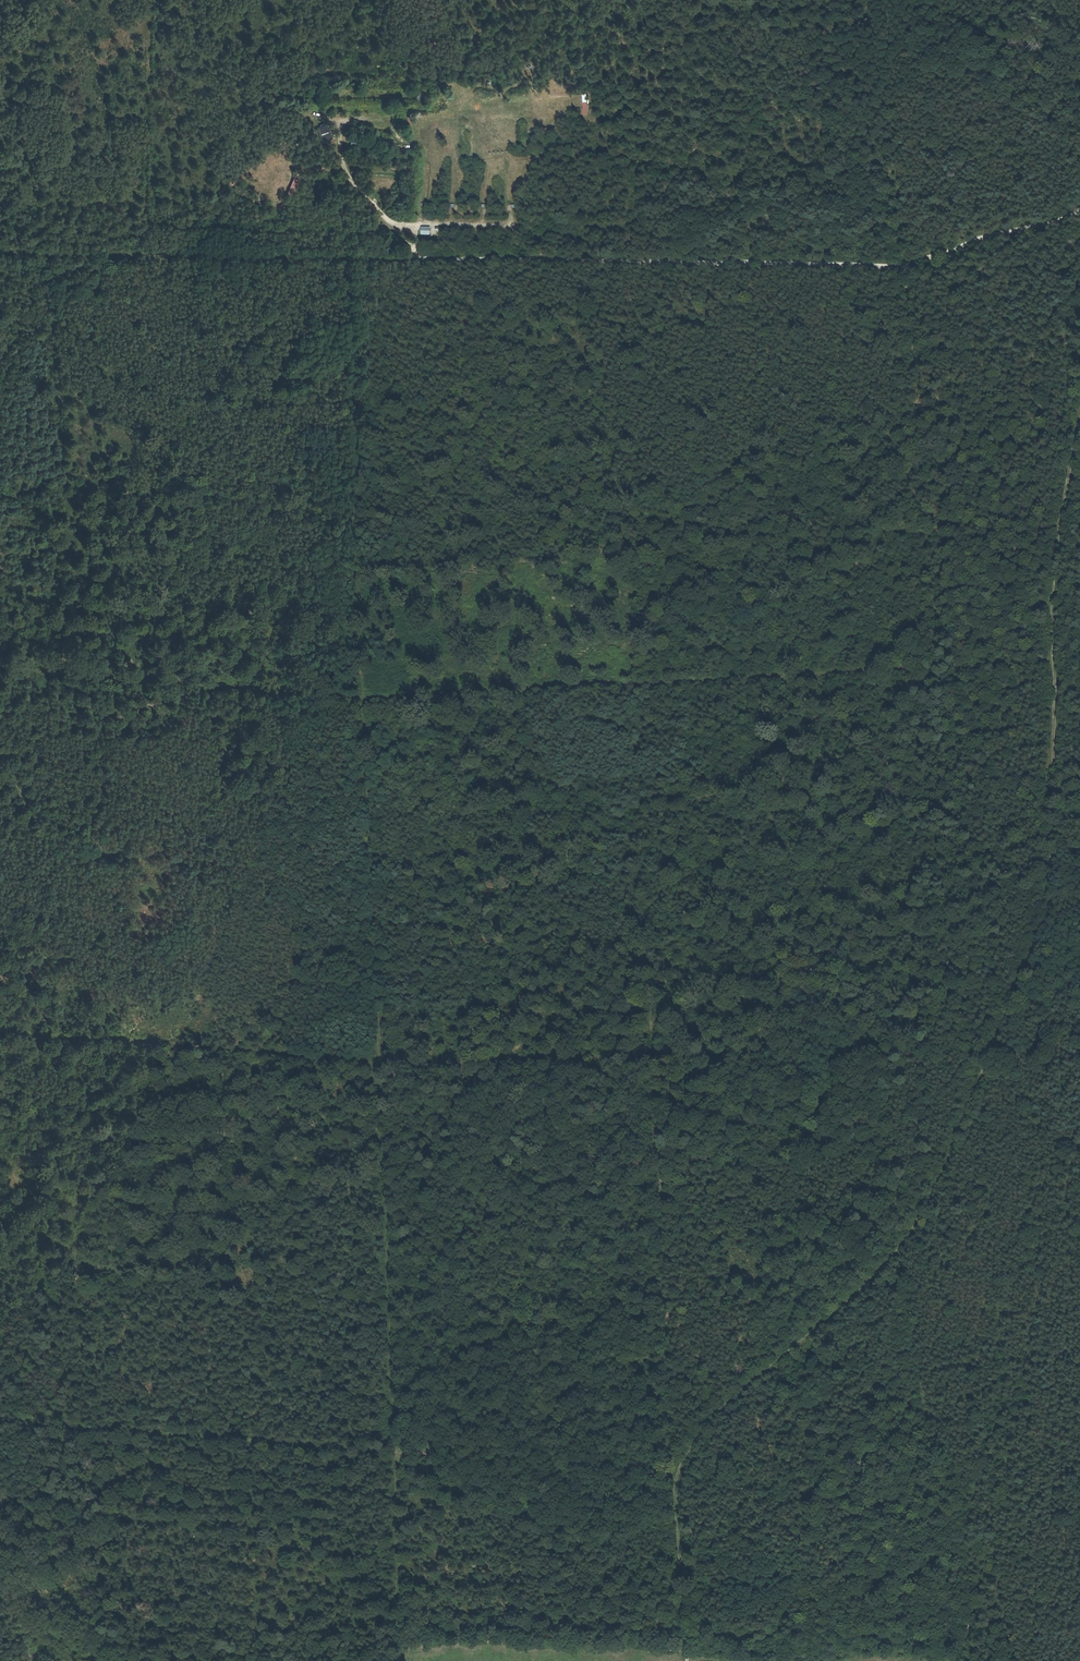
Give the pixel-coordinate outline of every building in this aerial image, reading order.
[(319,128),(322,136),(331,132),(328,125),(319,128)] [(551,134),(551,127),(542,128),(543,135),(551,134)] [(335,142),(331,132),(322,136),(326,146),(335,142)]
